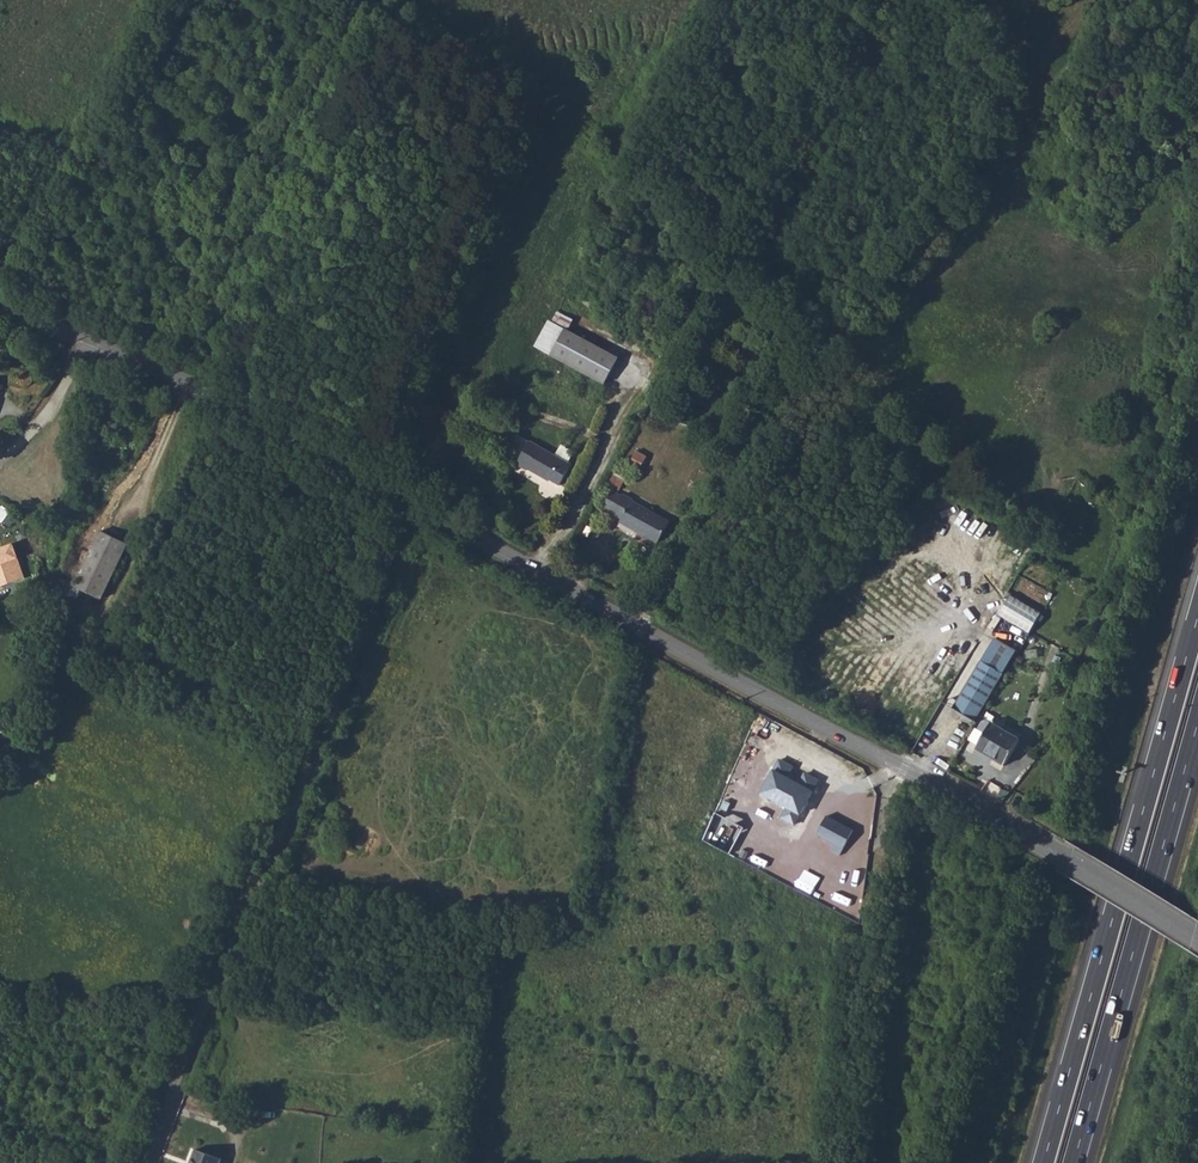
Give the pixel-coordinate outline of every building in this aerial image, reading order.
[(569,328),(573,319),(558,312),(554,321),(569,328)] [(569,333),(556,326),(542,351),(555,358),(569,333)] [(569,333),(555,358),(606,386),(621,359),(569,333)] [(574,465),(572,464),(558,456),(531,443),(520,464),(530,470),(532,467),(548,476),(549,474),(565,482),(574,465)] [(558,456),(572,464),(579,452),(564,444),(558,456)] [(634,448),(627,462),(639,468),(646,454),(634,448)] [(622,495),(612,513),(621,519),(618,524),(656,545),(669,524),(631,502),(632,501),(622,495)] [(0,509),(0,518),(9,525),(17,514),(3,504),(0,509)] [(78,577),(64,572),(56,591),(67,597),(69,596),(77,599),(82,591),(100,600),(127,547),(100,533),(78,577)] [(22,571),(13,547),(0,552),(0,578),(22,571)] [(24,579),(22,571),(0,578),(0,588),(24,579)] [(980,660),(1001,672),(1013,652),(992,640),(980,660)] [(1001,672),(980,660),(953,706),(975,718),(1001,672)] [(989,724),(977,746),(1003,762),(1016,740),(989,724)] [(774,771),(761,794),(799,815),(812,792),(774,771)] [(830,836),(826,844),(842,853),(845,845),(854,826),(828,813),(820,830),(830,836)] [(820,854),(844,866),(853,850),(845,845),(842,853),(826,844),(822,849),(820,854)] [(189,1162),(219,1162),(221,1157),(195,1147),(189,1162)]
